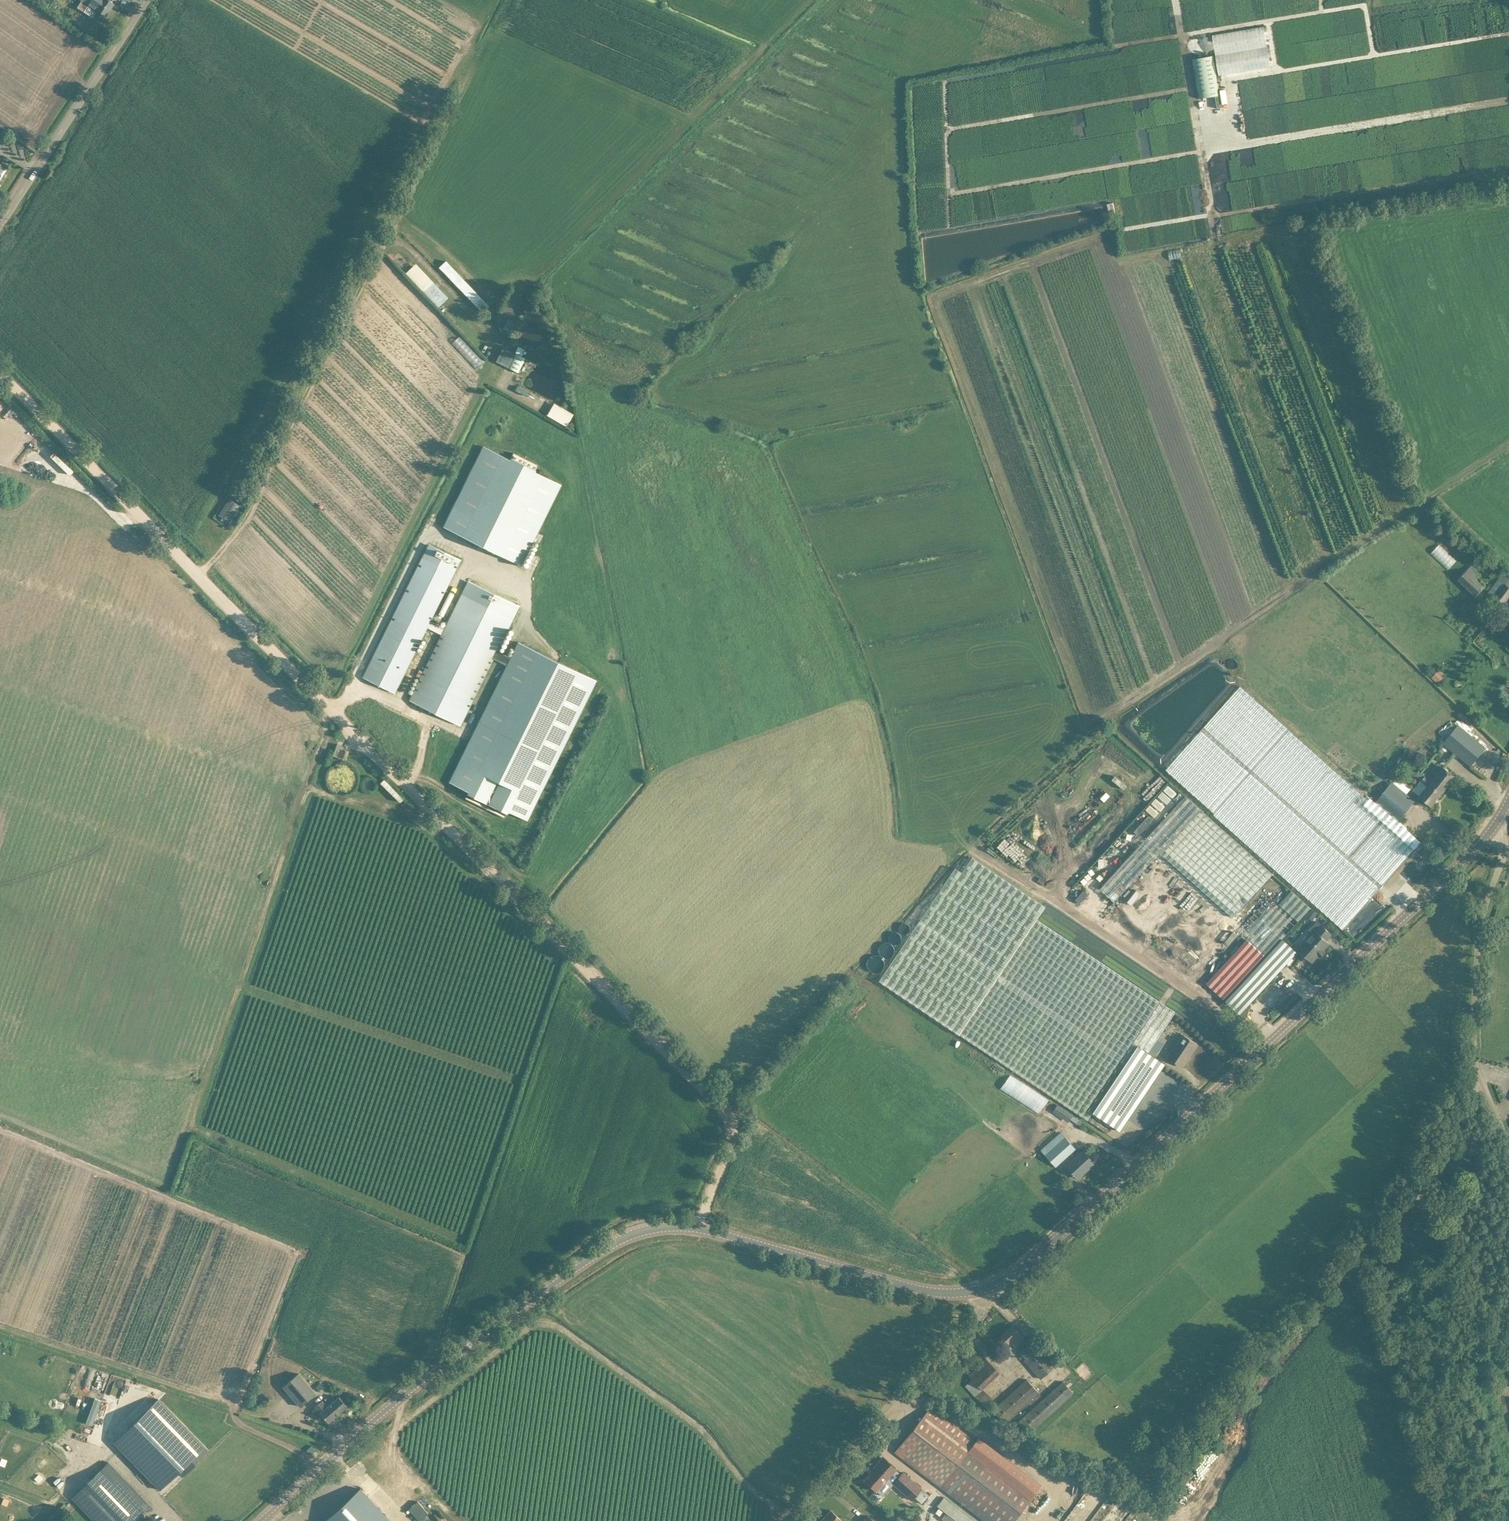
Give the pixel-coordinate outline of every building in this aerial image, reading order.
[(84,11),(93,17),(97,10),(98,10),(106,16),(114,4),(108,0),(91,0),(88,4),(84,11)] [(1508,38),(1508,23),(1493,24),(1493,38),(1508,38)] [(1236,40),(1220,38),(1218,59),(1235,60),(1235,56),(1250,57),(1250,52),(1235,51),(1236,40)] [(1261,51),(1266,70),(1274,67),(1269,49),(1261,51)] [(1214,55),(1193,58),(1199,98),(1220,95),(1214,55)] [(1110,216),(1116,214),(1114,203),(1108,204),(1110,216)] [(411,265),(417,260),(407,249),(396,259),(410,273),(414,269),(411,265)] [(488,313),(493,308),(451,262),(446,266),(488,313)] [(410,274),(426,292),(436,282),(421,265),(410,274)] [(511,291),(499,312),(504,314),(515,293),(511,291)] [(515,293),(504,314),(513,320),(525,298),(515,293)] [(525,298),(513,320),(518,322),(529,300),(525,298)] [(457,322),(466,312),(460,306),(450,317),(457,322)] [(510,319),(505,330),(512,333),(518,322),(510,319)] [(496,363),(509,369),(515,356),(503,350),(496,363)] [(516,355),(509,369),(518,374),(525,360),(516,355)] [(531,398),(532,392),(521,388),(519,393),(531,398)] [(552,418),(571,428),(578,415),(558,405),(552,418)] [(483,446),(443,526),(521,565),(561,485),(534,471),(535,469),(511,457),(510,459),(483,446)] [(228,499),(218,514),(229,521),(239,506),(228,499)] [(204,532),(200,535),(208,543),(211,540),(204,532)] [(422,558),(363,676),(395,692),(427,627),(442,634),(410,699),(461,724),(493,660),(496,653),(497,651),(513,618),(520,605),(468,580),(462,593),(445,628),(430,621),(454,573),(460,561),(428,545),(422,558)] [(1452,572),(1460,563),(1443,547),(1434,556),(1452,572)] [(1471,565),(1457,579),(1475,596),(1484,586),(1476,579),(1480,573),(1471,565)] [(1508,596),(1508,586),(1508,584),(1508,578),(1502,573),(1487,593),(1503,604),(1508,596)] [(448,785),(526,823),(595,683),(517,645),(509,660),(496,653),(493,660),(506,666),(448,785)] [(1441,673),(1436,679),(1442,685),(1448,679),(1441,673)] [(1415,801),(1407,794),(1392,781),(1374,801),(1367,794),(1364,797),(1238,685),(1164,769),(1213,813),(1336,923),(1343,930),(1421,842),(1406,829),(1407,828),(1398,821),(1415,801)] [(1458,724),(1443,743),(1471,765),(1486,747),(1458,724)] [(1338,762),(1344,758),(1336,749),(1331,753),(1338,762)] [(1410,753),(1406,758),(1412,763),(1416,758),(1410,753)] [(1418,796),(1415,800),(1424,807),(1427,803),(1431,806),(1443,791),(1456,777),(1442,766),(1440,769),(1435,765),(1431,771),(1435,775),(1431,780),(1425,775),(1424,776),(1420,780),(1426,785),(1426,786),(1418,795),(1418,796)] [(370,782),(371,789),(378,787),(377,780),(370,782)] [(1311,908),(1304,901),(1202,808),(1117,900),(1226,1000),(1225,1001),(1240,1014),(1298,952),(1283,938),(1311,908)] [(887,986),(1064,1103),(1088,1119),(1105,1093),(1127,1107),(1133,1097),(1159,1058),(1149,1052),(1176,1010),(1169,1006),(1035,917),(1043,905),(984,865),(975,878),(964,870),(910,952),(890,982),(889,984),(887,986)] [(1312,909),(1306,917),(1312,920),(1317,912),(1312,909)] [(1115,927),(1128,918),(1124,913),(1111,921),(1115,927)] [(1298,949),(1312,962),(1318,955),(1320,956),(1325,951),(1323,950),(1329,944),(1326,940),(1331,934),(1318,921),(1310,930),(1313,933),(1298,949)] [(1198,1044),(1189,1039),(1183,1035),(1169,1057),(1174,1061),(1183,1066),(1198,1044)] [(1025,1084),(1016,1098),(1044,1116),(1053,1102),(1025,1084)] [(1058,1104),(1053,1111),(1069,1121),(1073,1114),(1058,1104)] [(1059,1134),(1042,1150),(1056,1165),(1075,1148),(1065,1136),(1063,1138),(1059,1134)] [(1095,1163),(1088,1156),(1084,1150),(1067,1166),(1071,1171),(1078,1178),(1095,1163)] [(1448,1166),(1461,1172),(1466,1160),(1454,1154),(1448,1166)] [(1011,1348),(1023,1338),(1014,1326),(1001,1337),(1011,1348)] [(1055,1367),(1045,1355),(1038,1348),(1037,1349),(1030,1341),(1019,1351),(1026,1359),(1024,1361),(1041,1379),(1055,1367)] [(1000,1373),(993,1366),(986,1359),(968,1375),(972,1379),(965,1386),(989,1411),(996,1404),(982,1389),(1000,1373)] [(315,1393),(298,1373),(283,1386),(300,1406),(315,1393)] [(1026,1379),(992,1409),(1004,1422),(1024,1405),(1025,1407),(1028,1404),(1029,1405),(1040,1395),(1026,1379)] [(1063,1381),(1017,1421),(1028,1433),(1073,1393),(1063,1381)] [(322,1382),(316,1387),(319,1390),(325,1386),(322,1382)] [(322,1401),(315,1406),(328,1422),(347,1406),(339,1396),(327,1407),(322,1401)] [(158,1398),(113,1442),(159,1489),(177,1472),(182,1476),(209,1450),(158,1398)] [(937,1415),(929,1409),(895,1452),(983,1520),(1013,1520),(1028,1502),(1041,1485),(979,1436),(973,1443),(937,1415)] [(896,1469),(890,1464),(883,1457),(872,1469),(874,1471),(872,1474),(871,1473),(865,1480),(876,1491),(886,1480),(892,1485),(892,1484),(911,1501),(914,1497),(922,1488),(904,1472),(901,1476),(895,1470),(896,1469)] [(1106,1474),(1119,1463),(1114,1457),(1110,1460),(1109,1459),(1100,1467),(1106,1474)] [(143,1515),(100,1470),(77,1493),(72,1498),(94,1520),(136,1520),(143,1515)] [(324,1520),(391,1520),(360,1488),(324,1520)] [(922,1488),(914,1497),(921,1503),(929,1494),(922,1488)] [(410,1491),(400,1499),(403,1503),(414,1495),(410,1491)] [(940,1509),(957,1520),(977,1520),(947,1499),(940,1509)] [(1102,1512),(1105,1502),(1100,1500),(1097,1511),(1102,1512)] [(418,1501),(409,1509),(419,1520),(428,1513),(418,1501)] [(838,1516),(830,1510),(820,1520),(843,1520),(838,1516)]
